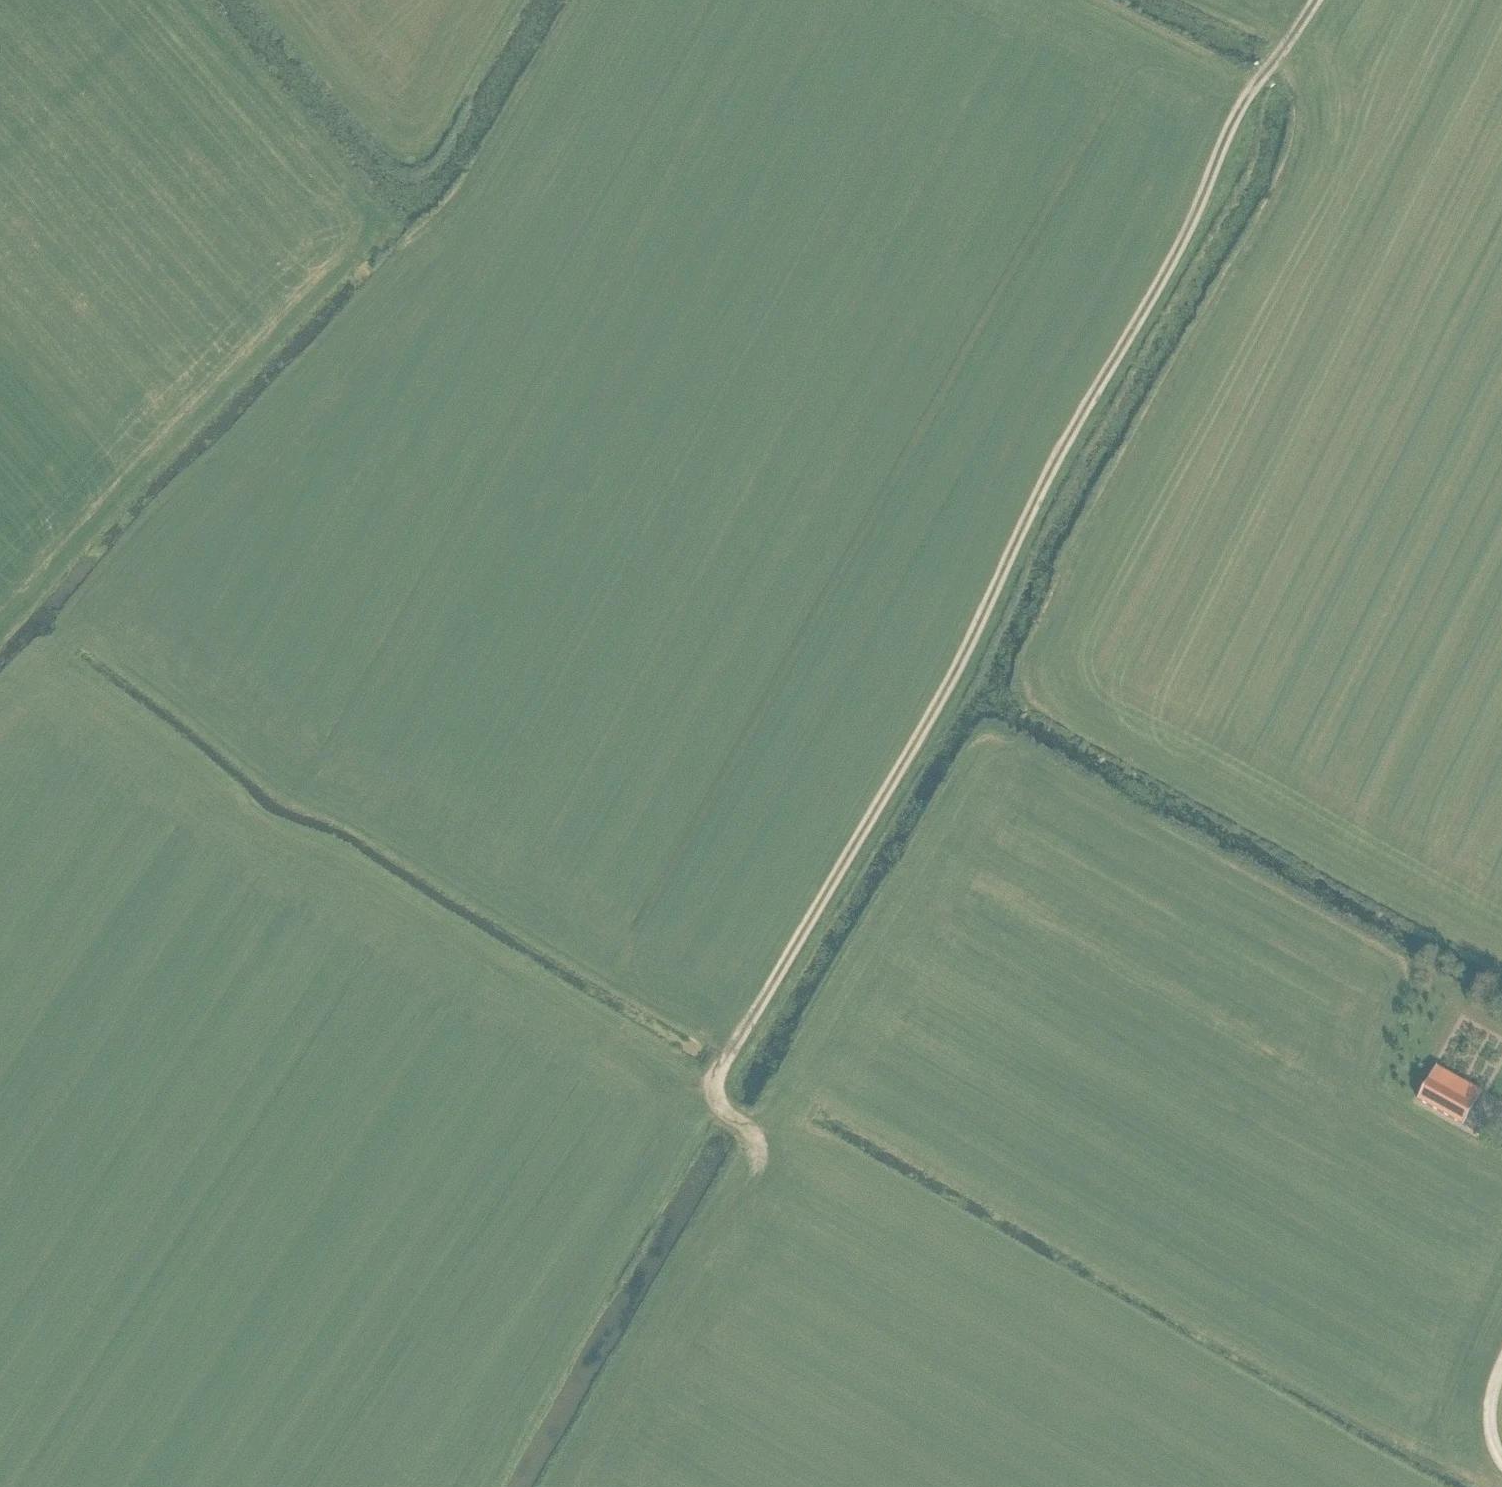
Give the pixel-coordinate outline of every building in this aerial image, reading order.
[(1430,1079),(1418,1100),(1464,1126),(1475,1105),(1430,1079)]
